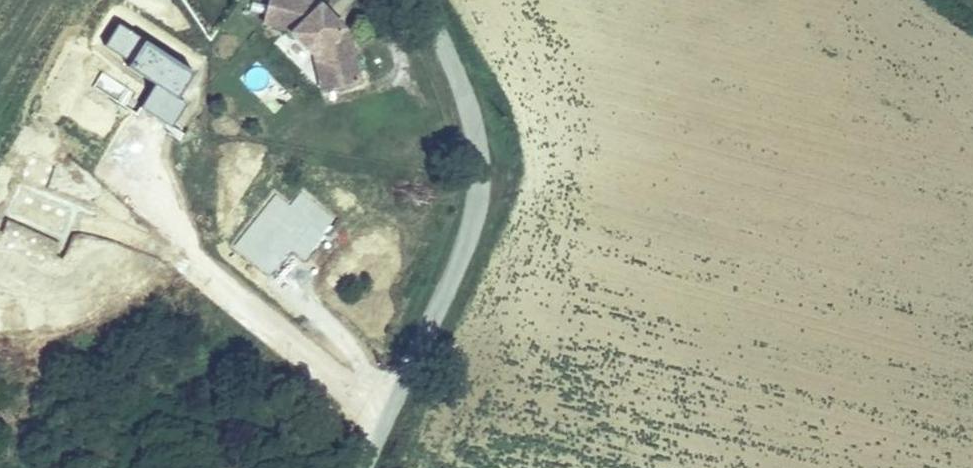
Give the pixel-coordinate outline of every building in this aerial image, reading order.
[(269,22),(294,33),(317,58),(323,88),(361,79),(352,33),(324,0),(275,0),(269,22)]
